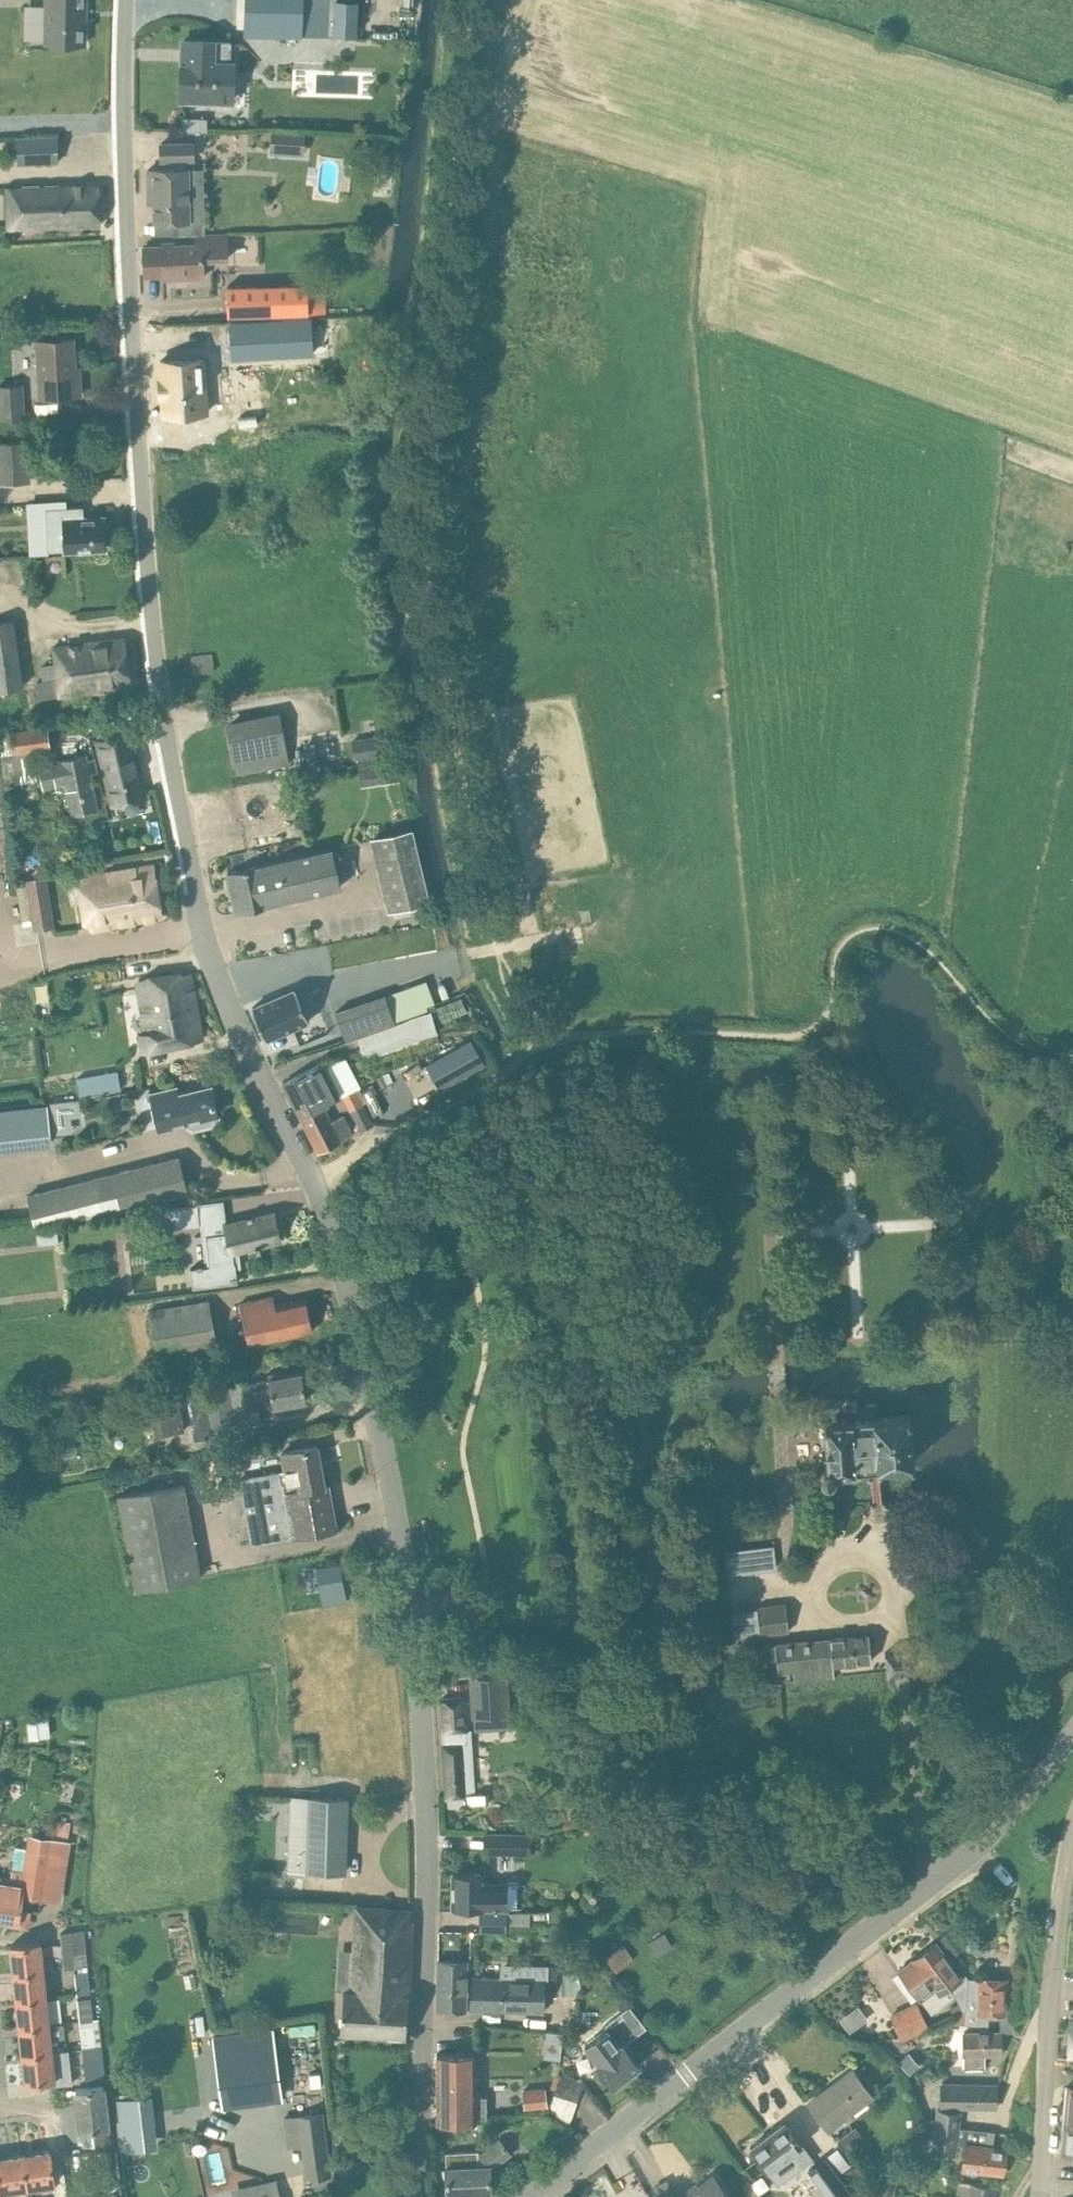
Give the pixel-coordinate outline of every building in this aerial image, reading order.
[(85,0),(46,0),(45,42),(84,43),(85,0)] [(334,1),(334,0),(244,0),(243,35),(302,36),(333,37),(334,1)] [(334,1),(333,37),(357,38),(358,1),(334,1)] [(231,100),(232,63),(230,62),(230,42),(213,41),(183,40),(181,99),(231,100)] [(271,128),(269,151),(303,153),(305,130),(271,128)] [(57,134),(16,135),(17,163),(58,162),(57,134)] [(195,160),(194,142),(160,143),(161,160),(169,160),(169,168),(148,168),(149,190),(154,190),(155,221),(189,220),(188,167),(185,167),(185,161),(195,160)] [(9,186),(6,186),(8,228),(101,224),(99,183),(9,187),(9,186)] [(194,233),(194,243),(175,244),(143,245),(144,275),(164,274),(165,278),(204,276),(203,259),(229,258),(228,232),(194,233)] [(308,281),(226,283),(227,315),(309,313),(308,281)] [(232,322),(234,357),(315,352),(313,317),(232,322)] [(74,337),(36,339),(40,397),(81,394),(80,366),(76,366),(74,337)] [(167,415),(210,413),(207,358),(164,361),(165,380),(163,380),(163,396),(166,396),(167,415)] [(0,384),(0,419),(25,417),(22,383),(0,384)] [(29,441),(0,443),(0,478),(0,482),(31,480),(29,441)] [(105,517),(85,518),(84,506),(47,509),(50,550),(66,549),(107,547),(105,517)] [(24,686),(14,621),(0,623),(0,689),(24,686)] [(124,635),(88,640),(51,646),(54,663),(40,665),(43,680),(36,681),(38,698),(96,690),(131,685),(124,635)] [(191,672),(214,670),(213,655),(190,657),(191,672)] [(226,721),(236,774),(290,764),(280,710),(226,721)] [(60,759),(38,763),(38,764),(35,765),(33,750),(50,748),(48,724),(9,729),(10,733),(0,734),(0,749),(7,800),(39,797),(38,783),(42,783),(43,787),(66,783),(72,813),(97,807),(90,772),(96,770),(93,757),(87,759),(86,753),(60,759)] [(129,733),(97,740),(105,771),(113,803),(144,795),(129,733)] [(377,737),(355,741),(358,759),(380,755),(377,737)] [(362,787),(401,781),(397,757),(359,763),(362,787)] [(427,900),(410,829),(373,838),(391,909),(427,900)] [(329,848),(255,866),(227,872),(236,912),(265,905),(264,904),(338,886),(329,848)] [(77,851),(72,851),(69,853),(67,857),(67,861),(69,865),(73,867),(77,867),(81,865),(83,861),(83,857),(81,853),(77,851)] [(153,863),(81,875),(82,882),(90,925),(90,928),(161,917),(153,863)] [(46,874),(15,880),(23,927),(33,925),(34,930),(55,926),(46,874)] [(191,972),(137,981),(145,1032),(139,1034),(143,1051),(203,1038),(191,972)] [(411,1013),(434,1004),(425,979),(402,987),(411,1013)] [(251,1005),(266,1036),(309,1016),(295,985),(251,1005)] [(345,1039),(395,1022),(395,1020),(385,992),(334,1011),(345,1039)] [(395,1022),(345,1039),(346,1042),(358,1037),(363,1053),(375,1049),(376,1052),(438,1033),(430,1011),(410,1017),(410,1018),(396,1023),(395,1022)] [(488,1068),(471,1038),(426,1065),(444,1094),(488,1068)] [(283,1083),(300,1116),(323,1105),(336,1099),(319,1065),(283,1083)] [(80,1097),(101,1093),(121,1090),(118,1070),(77,1077),(80,1097)] [(219,1114),(212,1085),(178,1094),(177,1087),(152,1093),(160,1128),(186,1122),(188,1127),(192,1130),(212,1125),(215,1119),(214,1115),(219,1114)] [(56,1146),(55,1129),(83,1128),(82,1101),(0,1106),(0,1149),(56,1146)] [(362,1102),(349,1108),(360,1130),(373,1123),(362,1102)] [(323,1105),(300,1116),(317,1150),(352,1133),(343,1116),(331,1122),(323,1105)] [(180,1154),(27,1193),(34,1222),(96,1215),(120,1210),(189,1192),(180,1154)] [(922,1156),(907,1157),(909,1173),(923,1172),(922,1156)] [(157,1229),(194,1225),(200,1224),(197,1202),(154,1208),(157,1229)] [(276,1218),(275,1212),(274,1210),(223,1223),(227,1232),(207,1234),(210,1264),(203,1265),(203,1263),(197,1263),(197,1265),(191,1266),(192,1286),(237,1281),(234,1251),(256,1246),(257,1247),(261,1246),(261,1245),(282,1240),(277,1218),(276,1218)] [(248,1343),(282,1336),(312,1329),(305,1297),(275,1304),(273,1294),(238,1302),(248,1343)] [(720,1296),(706,1297),(707,1313),(721,1312),(720,1296)] [(209,1299),(149,1309),(162,1375),(222,1364),(209,1299)] [(301,1371),(283,1374),(282,1369),(266,1372),(267,1377),(185,1393),(193,1434),(261,1421),(256,1396),(270,1393),(273,1405),(307,1399),(301,1371)] [(179,1398),(142,1405),(148,1437),(185,1430),(179,1398)] [(820,1469),(820,1471),(820,1473),(821,1475),(822,1477),(824,1478),(826,1479),(828,1479),(833,1478),(834,1476),(836,1474),(836,1471),(836,1470),(858,1468),(875,1466),(876,1465),(914,1462),(914,1457),(911,1415),(872,1418),(870,1418),(855,1419),(853,1419),(826,1421),(830,1464),(829,1464),(827,1464),(826,1464),(824,1464),(823,1466),(820,1469)] [(238,1478),(251,1544),(337,1529),(329,1485),(326,1486),(318,1444),(282,1451),(285,1469),(238,1478)] [(185,1482),(117,1495),(134,1590),(202,1577),(185,1482)] [(340,1561),(315,1565),(320,1592),(344,1588),(340,1561)] [(786,1602),(757,1604),(760,1634),(789,1631),(786,1602)] [(753,1668),(778,1666),(778,1668),(793,1667),(795,1679),(834,1675),(833,1663),(871,1660),(868,1633),(775,1642),(750,1645),(753,1668)] [(469,1677),(471,1717),(510,1715),(508,1675),(469,1677)] [(466,1729),(464,1696),(440,1698),(442,1730),(447,1730),(448,1745),(444,1745),(447,1805),(488,1802),(488,1791),(475,1792),(471,1728),(466,1729)] [(28,1737),(50,1735),(48,1715),(26,1717),(28,1737)] [(289,1794),(286,1870),(346,1872),(349,1796),(289,1794)] [(70,1822),(54,1819),(51,1836),(28,1833),(24,1870),(12,1868),(10,1878),(0,1876),(0,1923),(2,1923),(3,1918),(19,1920),(23,1895),(62,1902),(71,1839),(68,1839),(70,1822)] [(521,1831),(484,1831),(484,1854),(521,1854),(521,1831)] [(509,1880),(486,1880),(486,1872),(451,1872),(451,1907),(518,1907),(518,1882),(509,1882),(509,1880)] [(479,1910),(479,1931),(507,1931),(507,1924),(530,1924),(530,1918),(545,1918),(545,1910),(479,1910)] [(337,1988),(344,1989),(340,2031),(405,2035),(408,1995),(412,1920),(411,1920),(411,1925),(353,1922),(351,1948),(341,1947),(337,1988)] [(74,1967),(87,1965),(84,1929),(60,1931),(64,1968),(74,1967)] [(951,1930),(941,1938),(949,1948),(959,1940),(951,1930)] [(656,1955),(673,1945),(664,1931),(648,1942),(656,1955)] [(13,1972),(44,1969),(41,1941),(10,1944),(13,1972)] [(968,1977),(964,1973),(961,1975),(935,1941),(912,1959),(899,1969),(921,1998),(932,2013),(954,1995),(963,2010),(951,2016),(951,2023),(967,2024),(968,1977)] [(617,1972),(635,1958),(622,1942),(604,1956),(617,1972)] [(438,1958),(437,2008),(466,2009),(467,1959),(438,1958)] [(590,1959),(582,1965),(591,1976),(599,1969),(590,1959)] [(469,1975),(469,2010),(544,2011),(544,1979),(556,1979),(556,1962),(500,1961),(500,1975),(469,1975)] [(87,1965),(74,1967),(76,1994),(90,1993),(87,1965)] [(13,1972),(16,1999),(47,1996),(44,1969),(13,1972)] [(988,2024),(988,2013),(1005,2014),(1006,1978),(968,1977),(965,1973),(964,1973),(968,1977),(967,2024),(988,2024)] [(47,1996),(16,1999),(19,2026),(50,2023),(47,1996)] [(79,2020),(96,2018),(93,2018),(91,1997),(77,1998),(79,2020)] [(918,2000),(889,2013),(901,2040),(929,2027),(918,2000)] [(620,2085),(628,2079),(627,2074),(640,2063),(623,2042),(645,2025),(629,2005),(605,2024),(611,2031),(587,2049),(597,2061),(596,2061),(614,2084),(615,2083),(620,2085)] [(96,2018),(79,2020),(82,2047),(99,2046),(96,2018)] [(53,2050),(51,2037),(65,2036),(63,2022),(50,2024),(50,2023),(19,2026),(22,2054),(69,2049),(69,2048),(53,2050)] [(274,2027),(212,2035),(221,2098),(282,2090),(274,2027)] [(999,2054),(999,2032),(963,2032),(963,2065),(984,2066),(984,2054),(999,2054)] [(86,2083),(103,2081),(99,2046),(82,2047),(86,2083)] [(69,2049),(22,2054),(25,2082),(56,2078),(56,2084),(72,2082),(69,2049)] [(437,2053),(437,2123),(476,2122),(476,2117),(486,2117),(486,2095),(476,2095),(476,2053),(437,2053)] [(843,2110),(847,2114),(872,2096),(855,2074),(837,2087),(833,2083),(808,2102),(825,2124),(843,2110)] [(559,2075),(553,2092),(577,2100),(583,2083),(559,2075)] [(934,2126),(960,2126),(961,2110),(961,2106),(995,2107),(996,2084),(941,2082),(941,2106),(936,2105),(934,2126)] [(84,2144),(110,2142),(104,2085),(78,2088),(84,2144)] [(1062,2125),(1072,2126),(1072,2086),(1066,2086),(1062,2125)] [(546,2087),(522,2089),(524,2108),(548,2106),(546,2087)] [(141,2098),(115,2101),(121,2149),(147,2146),(141,2098)] [(306,2177),(319,2176),(331,2174),(323,2110),(298,2113),(306,2177)] [(784,2120),(750,2146),(767,2168),(770,2172),(778,2182),(811,2157),(801,2143),(784,2120)] [(1005,2149),(993,2147),(994,2130),(960,2127),(960,2126),(934,2126),(934,2127),(924,2125),(921,2150),(957,2153),(958,2143),(966,2144),(963,2167),(1002,2172),(1005,2149)] [(1060,2153),(1072,2154),(1072,2126),(1062,2125),(1060,2153)] [(489,2171),(512,2153),(500,2136),(478,2153),(478,2151),(447,2152),(447,2166),(445,2166),(447,2191),(490,2189),(489,2171)] [(22,2153),(27,2186),(55,2182),(50,2149),(22,2153)] [(0,2157),(0,2190),(27,2186),(22,2153),(0,2157)] [(807,2168),(829,2196),(850,2196),(852,2195),(823,2156),(807,2168)] [(713,2174),(691,2191),(689,2189),(678,2196),(730,2196),(713,2174)] [(276,2180),(239,2188),(241,2196),(280,2196),(276,2180)] [(969,2184),(959,2184),(957,2196),(995,2196),(996,2185),(970,2182),(969,2184)]
